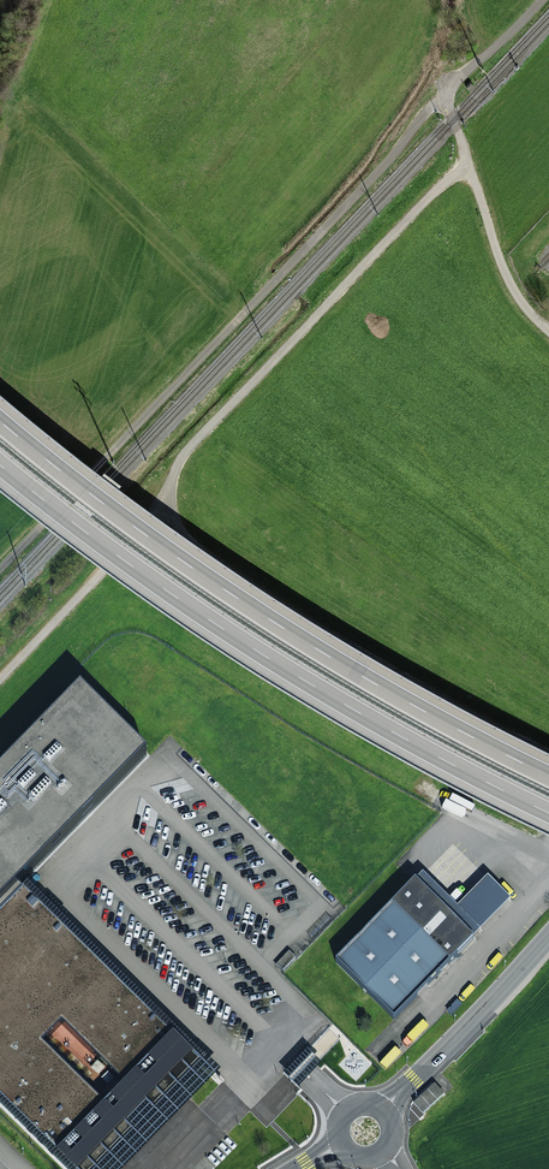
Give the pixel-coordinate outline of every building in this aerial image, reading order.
[(91,693),(0,787),(0,912),(26,884),(154,754),(91,693)] [(396,1032),(518,903),(487,874),(461,902),(423,866),(327,967),(396,1032)] [(229,1076),(26,884),(0,912),(0,1107),(66,1168),(141,1168),(229,1076)]
